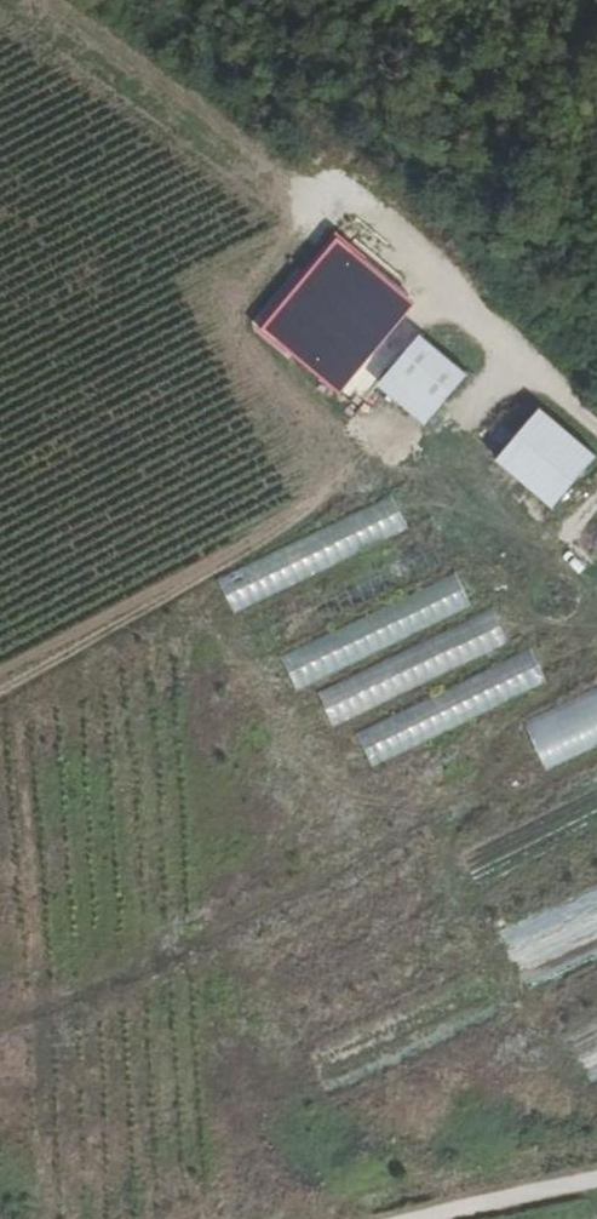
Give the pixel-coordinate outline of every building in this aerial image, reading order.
[(429,304),(349,238),(275,328),(354,393),(429,304)] [(477,374),(430,334),(389,384),(436,423),(477,374)] [(548,413),(508,459),(563,506),(596,466),(596,455),(548,413)] [(408,527),(392,495),(220,581),(236,613),(408,527)] [(474,605),(459,572),(283,656),(298,689),(474,605)] [(510,643),(494,610),(319,693),(334,726),(510,643)] [(550,680),(534,647),(359,733),(376,766),(550,680)] [(521,722),(546,769),(596,746),(596,686),(521,722)]
